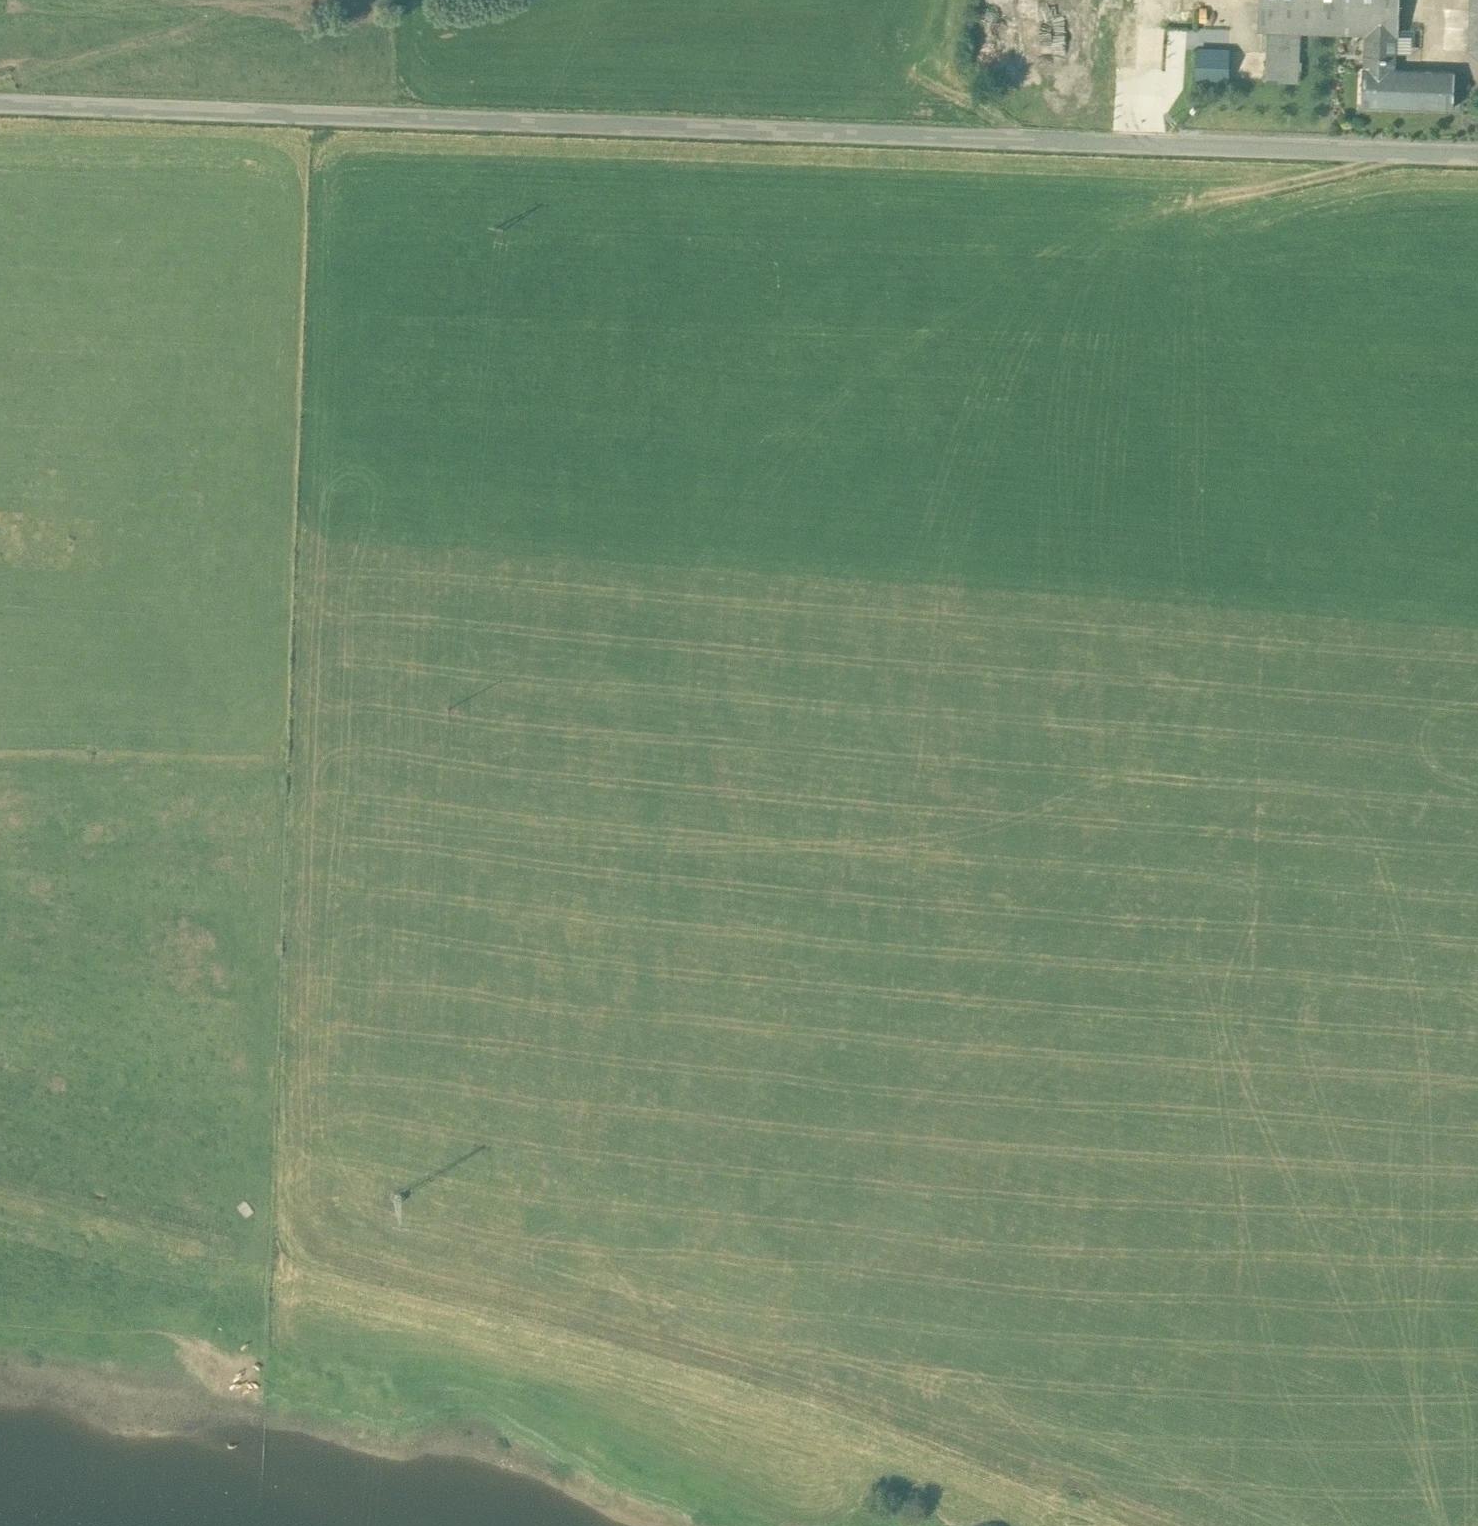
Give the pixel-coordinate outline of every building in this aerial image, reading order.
[(1363,101),(1469,106),(1471,65),(1402,62),(1405,0),(1265,0),(1263,28),(1278,28),(1275,82),(1310,84),(1313,28),(1366,31),(1363,101)] [(1198,75),(1234,75),(1234,43),(1198,42),(1198,75)]
